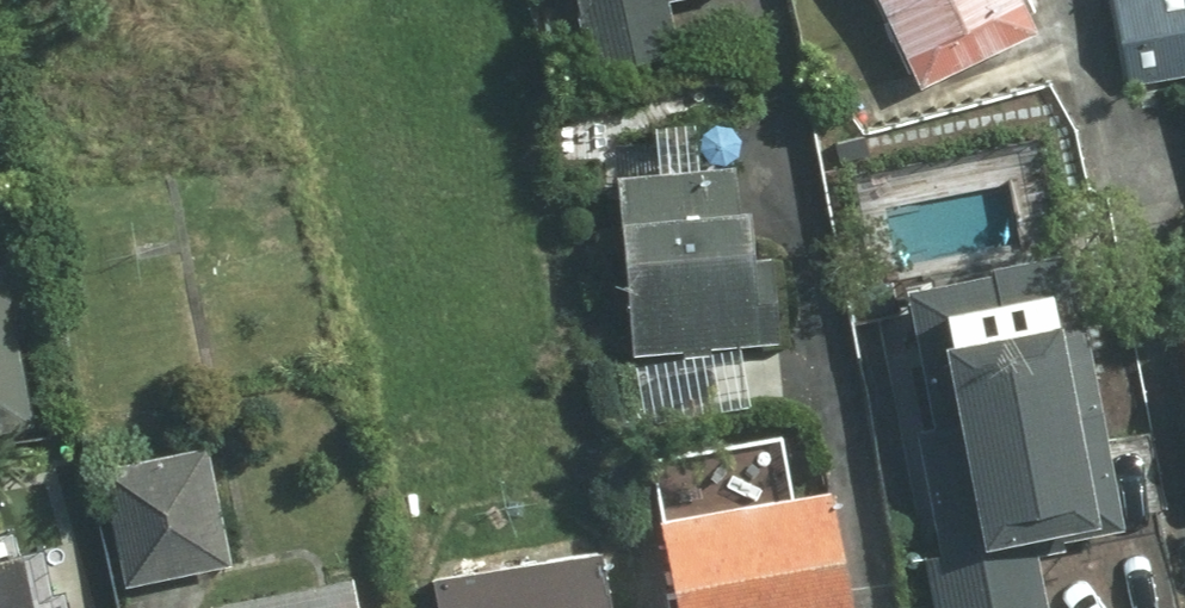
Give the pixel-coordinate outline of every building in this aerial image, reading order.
[(590,75),(677,53),(666,8),(699,0),(571,0),(590,75)] [(1012,0),(877,0),(930,95),(1033,37),(1012,0)] [(1184,76),(1184,0),(1107,0),(1119,86),(1184,76)] [(745,299),(735,175),(694,178),(689,129),(645,133),(649,182),(614,185),(629,365),(773,353),(768,297),(745,299)] [(1089,539),(1073,454),(1099,449),(1063,265),(1038,270),(904,296),(929,423),(909,427),(934,554),(920,557),(929,607),(1051,607),(1040,549),(1089,539)] [(29,430),(3,286),(0,286),(0,435),(29,430)] [(1175,389),(1184,436),(1184,387),(1175,389)] [(657,518),(670,607),(842,607),(826,494),(790,499),(782,442),(649,461),(657,518)] [(201,444),(95,465),(122,593),(227,571),(201,444)] [(431,607),(602,607),(593,556),(427,584),(431,607)] [(0,577),(0,607),(23,607),(16,573),(0,577)]
